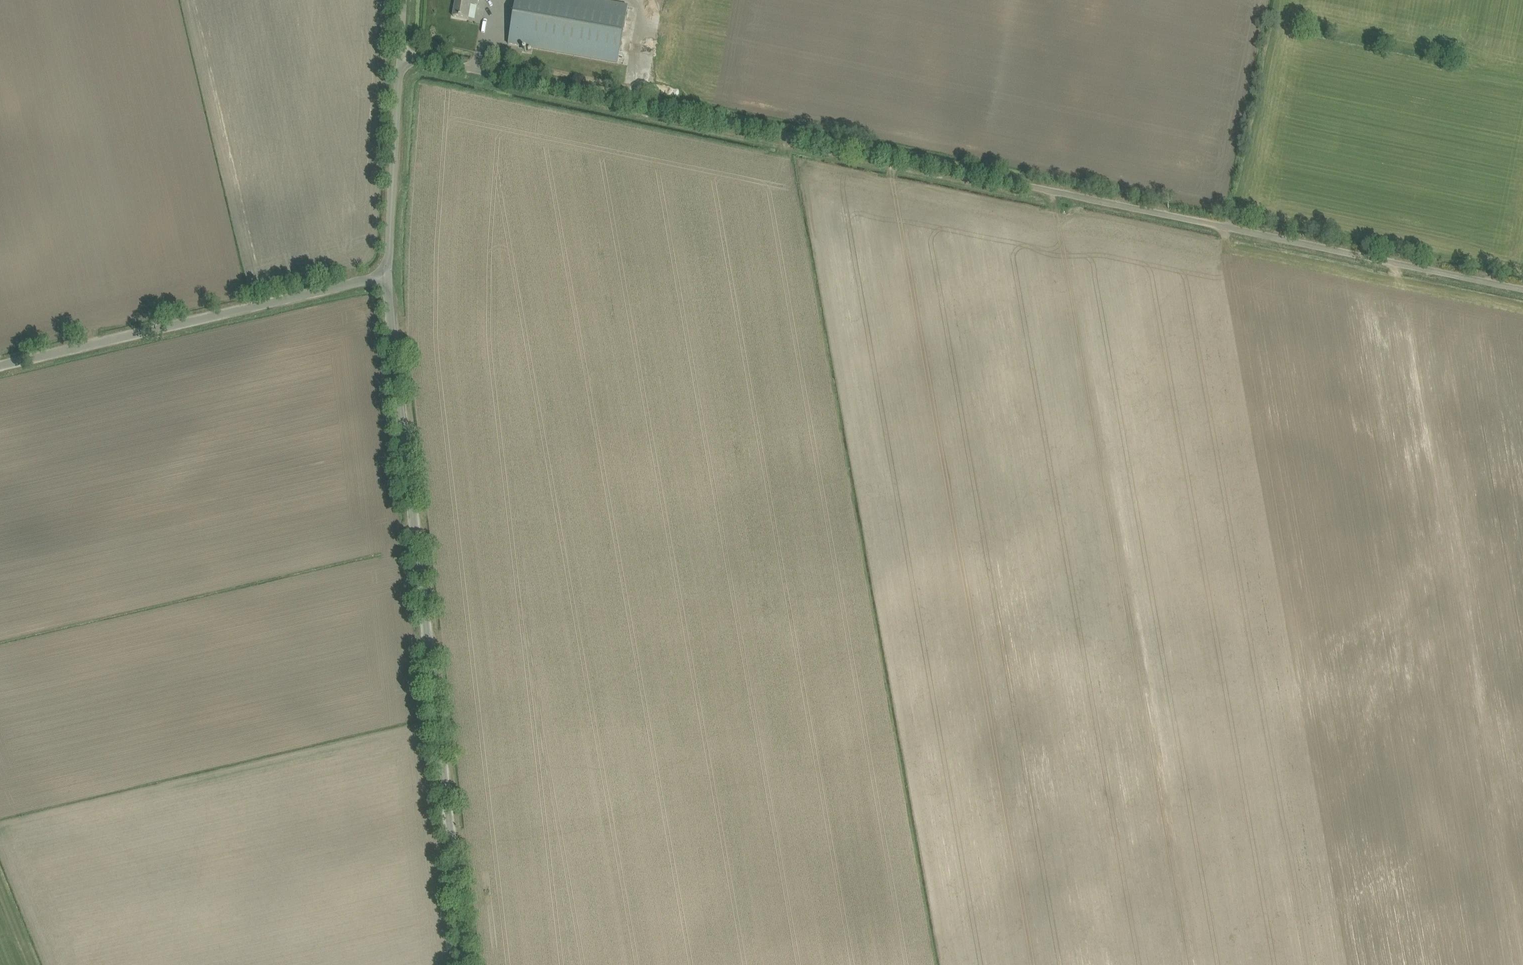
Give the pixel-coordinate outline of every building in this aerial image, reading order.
[(453,16),(468,19),(471,4),(478,5),(479,0),(456,0),(453,16)] [(508,44),(618,65),(619,58),(623,59),(622,54),(620,54),(628,7),(590,0),(517,0),(508,44)]
